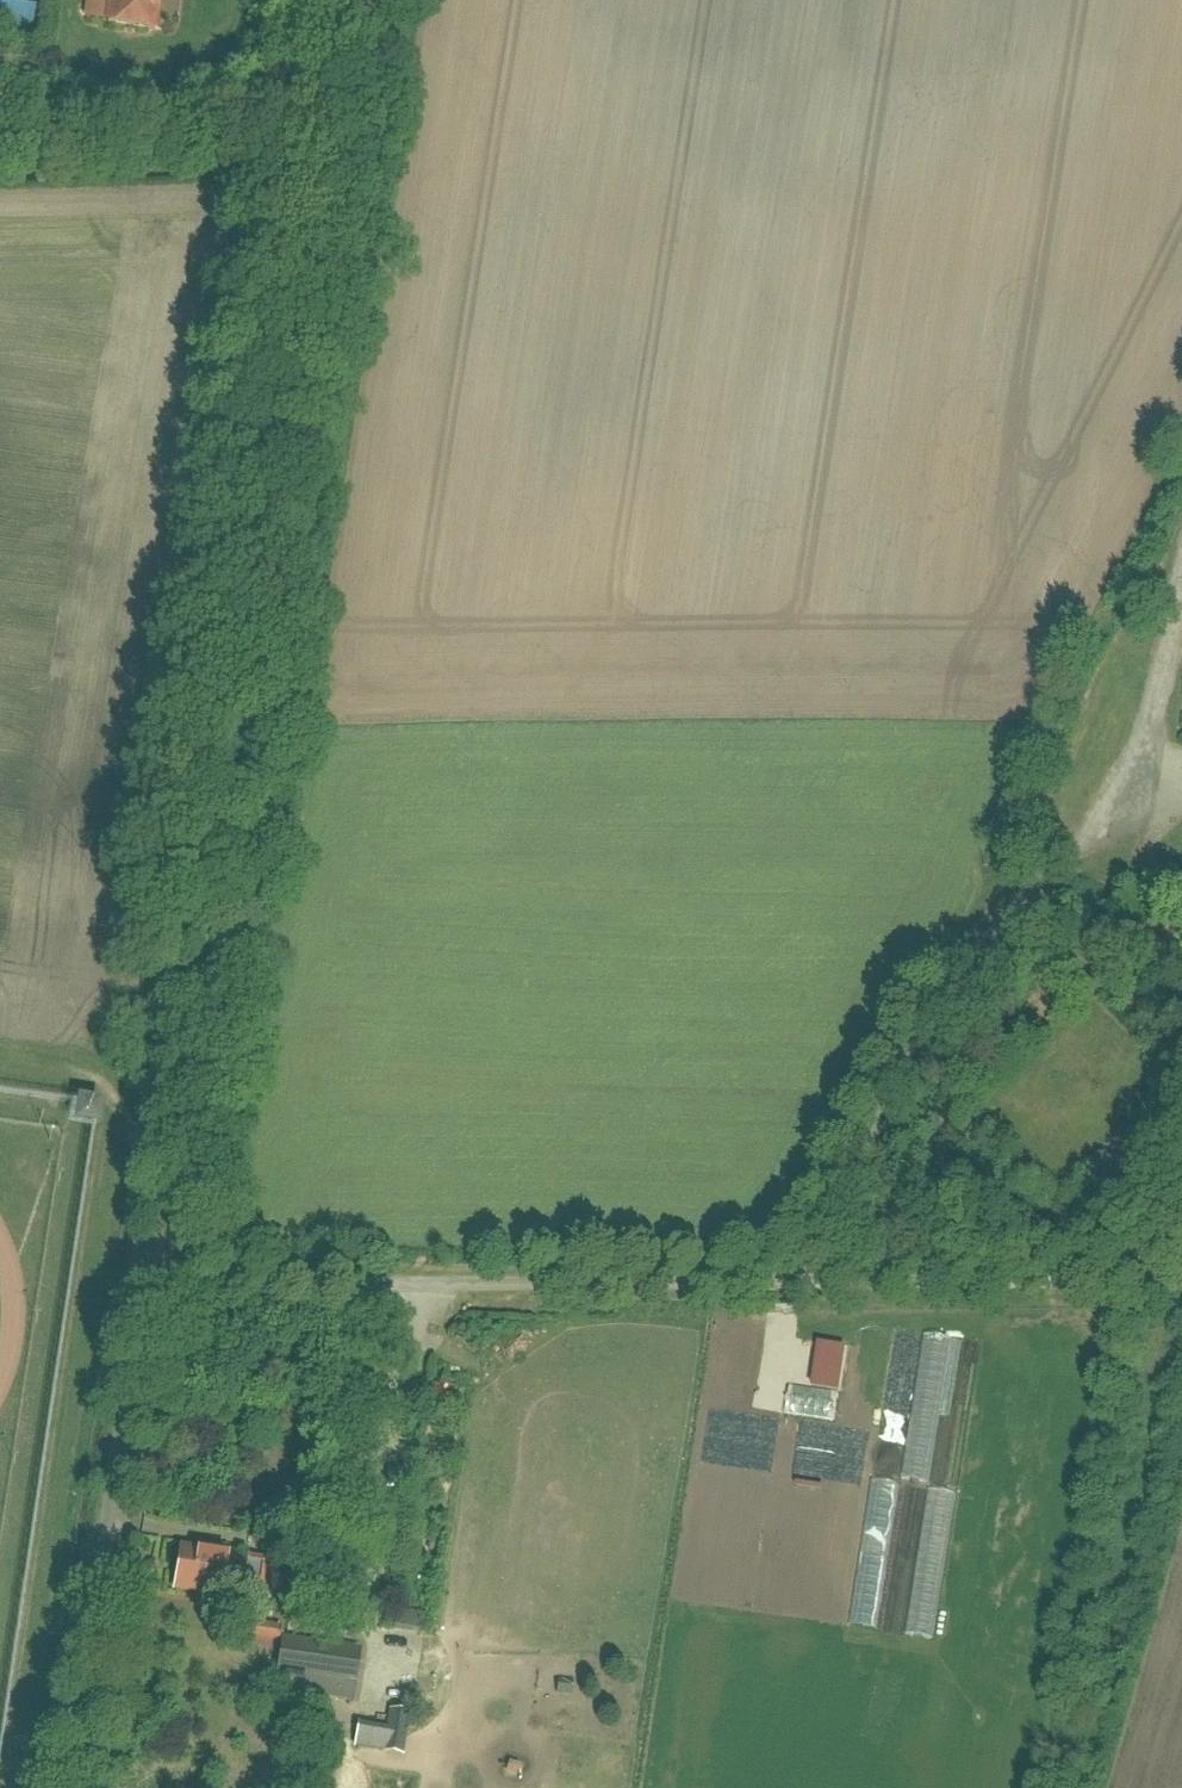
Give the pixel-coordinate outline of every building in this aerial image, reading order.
[(83,18),(101,20),(100,26),(150,33),(155,0),(85,0),(83,18)] [(37,43),(43,10),(0,2),(0,36),(37,43)] [(817,1390),(848,1392),(851,1345),(820,1343),(817,1390)] [(247,1551),(177,1540),(169,1591),(239,1602),(247,1551)] [(280,1691),(359,1703),(366,1652),(287,1641),(280,1691)] [(362,1723),(358,1748),(409,1756),(415,1713),(392,1709),(390,1727),(362,1723)]
